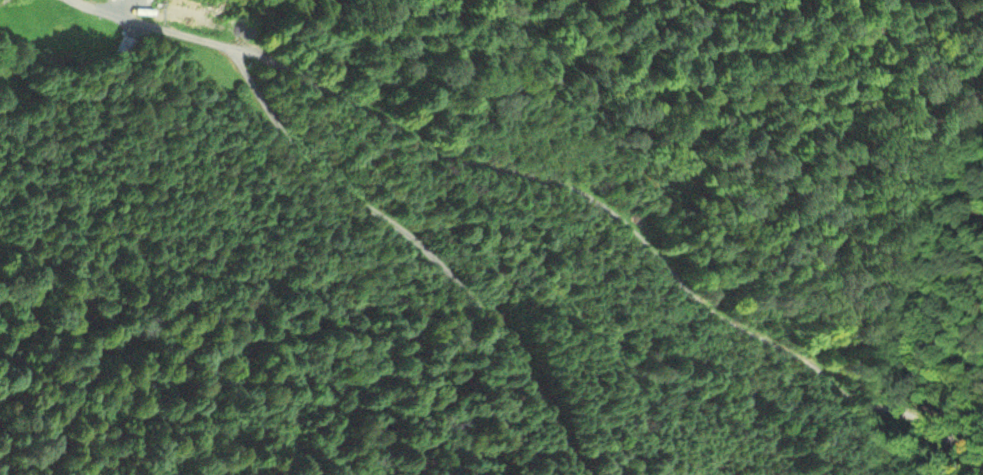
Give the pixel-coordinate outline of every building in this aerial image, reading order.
[(119,54),(133,57),(137,40),(123,37),(119,54)]
